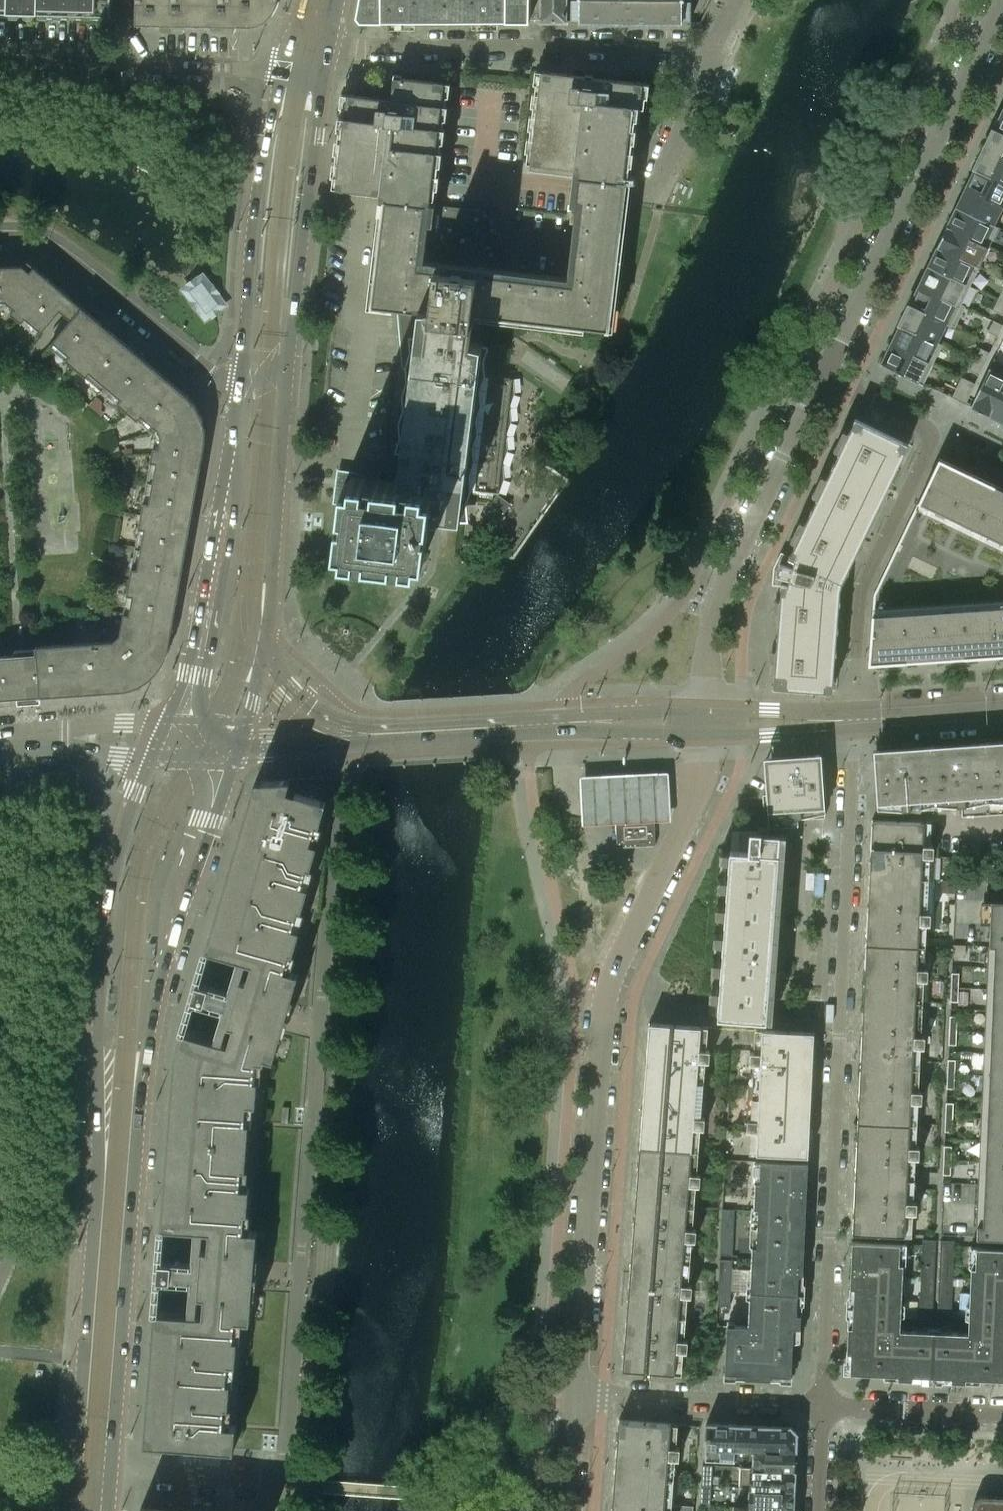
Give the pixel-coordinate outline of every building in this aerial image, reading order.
[(11,12),(11,16),(20,16),(20,12),(25,12),(25,16),(34,16),(34,12),(40,12),(40,17),(48,17),(49,13),(54,13),(54,17),(63,17),(63,13),(68,13),(69,17),(77,17),(78,13),(83,13),(83,18),(91,18),(92,14),(111,14),(111,0),(0,0),(0,11),(11,12)] [(136,22),(250,24),(257,23),(260,22),(268,17),(270,16),(271,15),(272,14),(273,11),(274,9),(277,1),(278,0),(137,0),(136,22)] [(356,18),(360,23),(382,23),(382,22),(396,22),(396,23),(408,23),(408,22),(422,22),(422,0),(359,0),(356,18)] [(463,0),(422,0),(422,22),(437,22),(450,22),(464,22),(463,0)] [(529,0),(463,0),(464,22),(478,22),(491,22),(505,22),(528,22),(529,0)] [(540,21),(567,21),(567,0),(541,0),(540,21)] [(579,1),(571,0),(571,19),(580,19),(580,21),(615,22),(647,22),(681,22),(681,19),(691,20),(691,0),(682,0),(579,0),(579,1)] [(634,82),(575,75),(549,72),(549,71),(541,70),(530,164),(586,170),(626,175),(631,175),(631,173),(625,173),(626,162),(632,163),(634,150),(628,149),(629,141),(635,141),(637,128),(630,127),(631,119),(638,120),(639,108),(647,109),(647,107),(640,106),(641,97),(648,98),(650,83),(634,81),(634,82)] [(392,99),(373,97),(355,95),(355,94),(347,93),(336,187),(386,192),(430,198),(444,82),(436,81),(399,77),(399,79),(400,79),(397,101),(392,100),(392,99)] [(1002,110),(994,128),(1002,132),(1002,110)] [(994,128),(984,149),(1002,158),(1002,132),(994,128)] [(984,149),(975,167),(1002,180),(1002,158),(984,149)] [(975,167),(965,188),(1002,205),(1002,206),(1002,180),(975,167)] [(500,477),(499,463),(504,449),(502,435),(507,421),(506,406),(511,392),(509,378),(510,378),(510,377),(491,374),(491,375),(478,374),(482,343),(469,340),(471,324),(473,311),(584,324),(584,325),(608,328),(608,326),(607,326),(622,205),(624,191),(626,175),(586,170),(584,187),(582,199),(573,284),(476,272),(480,246),(475,245),(475,237),(480,238),(481,230),(455,226),(458,207),(430,204),(430,198),(386,192),(372,304),(413,309),(410,335),(407,335),(407,337),(411,337),(416,337),(398,480),(432,483),(430,517),(439,517),(439,515),(461,518),(464,488),(478,490),(496,493),(496,491),(500,477)] [(994,223),(1002,205),(965,188),(956,206),(994,223)] [(988,246),(998,225),(994,223),(956,206),(946,227),(988,246)] [(481,230),(484,210),(458,207),(455,226),(481,230)] [(979,265),(988,246),(946,227),(937,245),(979,265)] [(969,285),(979,265),(937,245),(928,265),(969,285)] [(497,269),(500,248),(485,247),(482,267),(497,269)] [(0,266),(0,301),(6,301),(14,308),(11,312),(22,322),(25,317),(40,329),(36,334),(39,336),(61,310),(71,297),(43,273),(34,266),(30,271),(23,265),(0,266)] [(960,303),(969,285),(928,265),(919,284),(960,303)] [(211,286),(204,277),(203,275),(197,279),(196,279),(189,284),(190,285),(184,289),(192,300),(191,301),(196,308),(197,307),(206,318),(211,314),(212,315),(219,310),(219,309),(225,304),(216,293),(217,293),(212,285),(211,286)] [(965,305),(960,303),(919,284),(909,305),(946,322),(955,327),(965,305)] [(1002,312),(1002,301),(998,298),(993,310),(1002,314),(1002,312)] [(134,349),(108,328),(77,301),(66,314),(52,330),(58,335),(49,345),(52,347),(56,342),(70,354),(66,359),(86,376),(90,371),(105,384),(134,349)] [(937,340),(946,322),(909,305),(900,323),(937,340)] [(997,336),(1002,324),(993,320),(987,332),(997,336)] [(932,363),(942,342),(937,340),(900,323),(890,344),(932,363)] [(922,383),(932,363),(890,344),(881,363),(922,383)] [(984,364),(989,352),(980,348),(974,359),(984,364)] [(194,401),(161,372),(134,349),(105,384),(121,397),(117,402),(138,419),(142,415),(159,429),(160,432),(202,416),(201,412),(198,408),(198,407),(194,401)] [(979,375),(984,364),(974,359),(969,370),(979,375)] [(1002,385),(1002,375),(989,368),(970,406),(989,415),(1002,385)] [(965,404),(975,383),(961,376),(951,397),(965,404)] [(989,415),(1002,422),(1002,385),(989,415)] [(202,416),(160,432),(161,436),(159,447),(153,446),(151,460),(157,462),(153,480),(197,488),(205,445),(206,435),(205,428),(205,425),(204,421),(202,416)] [(781,583),(773,686),(826,690),(834,587),(829,587),(831,577),(837,579),(903,441),(855,417),(788,556),(794,559),(792,565),(780,562),(776,574),(789,577),(787,584),(781,583)] [(940,459),(873,593),(872,663),(1002,655),(1002,489),(940,459)] [(432,483),(398,480),(363,476),(363,477),(356,476),(356,475),(353,475),(353,478),(347,482),(344,482),(344,487),(345,488),(344,495),(343,495),(344,496),(343,503),(342,503),(337,544),(344,553),(417,562),(425,555),(430,517),(432,483)] [(197,488),(153,480),(149,501),(143,500),(139,527),(145,528),(141,547),(185,555),(197,488)] [(185,555),(141,547),(138,568),(132,566),(127,593),(133,594),(130,613),(124,612),(120,633),(170,642),(185,555)] [(170,642),(120,633),(113,640),(117,691),(121,690),(127,689),(130,689),(136,687),(138,686),(143,683),(151,677),(158,670),(163,663),(165,659),(169,645),(170,642)] [(113,640),(35,645),(35,652),(36,652),(39,696),(117,691),(113,640)] [(0,655),(0,698),(39,696),(36,652),(35,652),(18,654),(0,655)] [(981,741),(981,746),(986,814),(1002,813),(1002,740),(981,741)] [(986,814),(981,746),(981,741),(925,745),(926,750),(930,809),(956,807),(956,816),(986,814)] [(930,809),(926,750),(925,745),(873,749),(878,812),(930,809)] [(764,757),(766,793),(769,827),(798,825),(798,818),(824,816),(825,806),(821,755),(818,753),(803,754),(803,756),(783,758),(782,755),(764,757)] [(667,770),(578,774),(579,789),(580,822),(669,818),(669,806),(668,783),(667,770)] [(256,1171),(265,1056),(272,1058),(273,1058),(280,1035),(277,1034),(283,1013),(289,995),(292,996),(299,972),(298,972),(316,913),(319,914),(329,776),(270,779),(262,779),(261,781),(255,780),(229,868),(192,996),(175,1052),(166,1166),(256,1171)] [(654,845),(653,821),(653,816),(650,816),(650,819),(618,820),(618,818),(615,818),(616,847),(654,845)] [(877,819),(871,819),(868,882),(921,884),(922,856),(933,856),(933,845),(923,844),(924,821),(877,819)] [(730,848),(717,1016),(766,1020),(780,833),(736,830),(734,848),(730,848)] [(606,852),(598,853),(599,864),(608,863),(606,852)] [(943,880),(942,891),(953,892),(954,881),(943,880)] [(921,884),(868,882),(866,943),(918,945),(919,923),(930,923),(930,912),(920,912),(921,884)] [(991,900),(991,906),(990,923),(989,945),(980,1161),(976,1238),(1002,1239),(1002,900),(991,900)] [(918,945),(866,943),(863,1004),(915,1006),(917,978),(927,979),(928,968),(917,967),(918,945)] [(951,972),(951,986),(958,987),(959,972),(951,972)] [(958,1001),(958,987),(951,986),(950,1001),(958,1001)] [(915,1006),(863,1004),(860,1065),(913,1067),(914,1045),(924,1046),(924,1035),(914,1034),(915,1006)] [(956,1030),(957,1015),(949,1015),(949,1030),(956,1030)] [(701,1025),(649,1021),(644,1083),(697,1087),(699,1060),(709,1061),(710,1049),(699,1049),(701,1025)] [(760,1052),(753,1051),(750,1051),(750,1062),(760,1063),(759,1090),(811,1093),(813,1047),(814,1031),(761,1028),(760,1052)] [(956,1044),(956,1030),(949,1030),(948,1044),(956,1044)] [(948,1059),(947,1073),(954,1073),(955,1059),(948,1059)] [(913,1067),(860,1065),(857,1121),(910,1123),(911,1101),(921,1101),(922,1090),(911,1089),(913,1067)] [(954,1088),(954,1073),(947,1073),(946,1087),(954,1088)] [(697,1087),(644,1083),(639,1146),(692,1150),(693,1127),(704,1128),(705,1116),(694,1116),(697,1087)] [(811,1093),(759,1090),(757,1119),(747,1118),(746,1129),(757,1130),(756,1153),(808,1155),(811,1093)] [(946,1102),(945,1116),(952,1117),(953,1102),(946,1102)] [(952,1131),(952,1117),(945,1116),(944,1131),(952,1131)] [(910,1123),(857,1121),(855,1176),(907,1178),(908,1156),(919,1157),(919,1146),(909,1145),(910,1123)] [(944,1145),(943,1159),(951,1160),(951,1145),(944,1145)] [(692,1150),(639,1146),(635,1207),(687,1211),(689,1184),(700,1184),(700,1173),(690,1172),(692,1150)] [(950,1174),(951,1160),(943,1159),(943,1174),(950,1174)] [(808,1162),(760,1160),(759,1181),(755,1180),(755,1181),(753,1227),(757,1227),(756,1245),(804,1247),(808,1162)] [(236,1434),(244,1318),(249,1319),(250,1319),(252,1294),(249,1294),(251,1273),(252,1253),(255,1254),(257,1229),(251,1229),(256,1171),(166,1166),(162,1225),(157,1282),(145,1440),(213,1446),(234,1447),(236,1434)] [(907,1178),(855,1176),(852,1232),(905,1235),(906,1211),(916,1212),(917,1201),(906,1200),(907,1178)] [(687,1211),(635,1207),(631,1257),(683,1260),(685,1239),(695,1239),(696,1228),(686,1227),(687,1211)] [(734,1209),(722,1208),(720,1254),(732,1255),(734,1209)] [(933,1311),(936,1240),(922,1239),(919,1310),(933,1311)] [(900,1242),(852,1240),(850,1287),(854,1287),(853,1295),(902,1298),(903,1263),(899,1263),(900,1242)] [(953,1278),(954,1245),(954,1240),(941,1240),(937,1311),(951,1311),(952,1285),(953,1278)] [(804,1247),(756,1245),(752,1245),(748,1324),(794,1326),(800,1327),(801,1313),(797,1312),(799,1273),(803,1274),(804,1247)] [(976,1246),(975,1266),(971,1266),(969,1300),(1002,1302),(1002,1247),(976,1246)] [(683,1260),(631,1257),(627,1305),(680,1309),(681,1294),(691,1295),(692,1284),(682,1283),(683,1260)] [(732,1259),(720,1259),(718,1305),(730,1305),(732,1259)] [(932,1375),(935,1330),(900,1328),(902,1298),(853,1295),(853,1305),(849,1305),(847,1351),(851,1352),(850,1372),(898,1374),(898,1378),(912,1379),(913,1374),(932,1375)] [(969,1300),(968,1331),(935,1330),(932,1375),(951,1376),(951,1380),(966,1381),(966,1377),(1002,1379),(1002,1302),(969,1300)] [(688,1339),(685,1339),(677,1338),(680,1309),(627,1305),(622,1368),(675,1372),(677,1349),(687,1350),(688,1339)] [(794,1326),(748,1324),(727,1323),(725,1376),(771,1378),(771,1374),(791,1375),(794,1326)] [(671,1422),(619,1418),(614,1480),(667,1484),(669,1457),(679,1458),(680,1446),(670,1445),(671,1422)] [(735,1461),(736,1447),(737,1423),(706,1422),(704,1460),(735,1461)] [(791,1426),(737,1423),(736,1447),(753,1448),(796,1450),(796,1432),(791,1426)] [(795,1469),(796,1450),(753,1448),(752,1467),(795,1469)] [(794,1489),(795,1469),(752,1467),(735,1466),(734,1485),(740,1486),(794,1489)] [(614,1480),(612,1510),(665,1510),(667,1484),(614,1480)] [(793,1508),(794,1489),(740,1486),(739,1506),(793,1508)] [(994,1496),(982,1495),(980,1495),(979,1496),(977,1496),(976,1497),(975,1498),(974,1499),(973,1501),(973,1502),(972,1504),(972,1510),(1002,1510),(1002,1496),(994,1496)]
